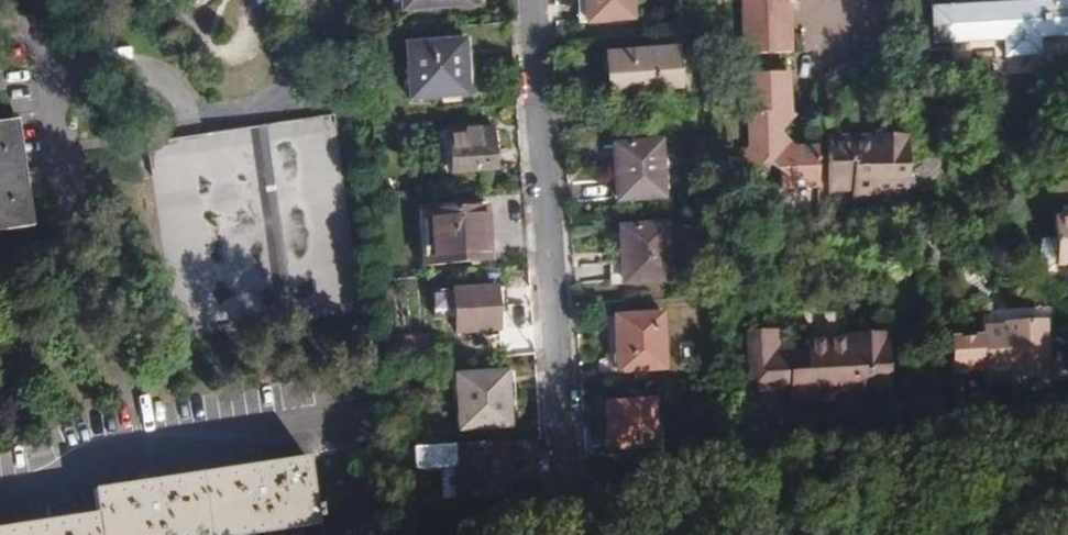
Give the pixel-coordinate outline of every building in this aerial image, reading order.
[(471,0),(402,0),(403,10),(471,5),(471,0)] [(586,24),(633,20),(632,0),(584,0),(586,24)] [(792,57),(789,4),(786,0),(739,0),(740,2),(743,60),(792,57)] [(950,6),(952,43),(1004,40),(1005,58),(1043,56),(1041,38),(1067,36),(1067,0),(1059,0),(950,6)] [(468,95),(464,41),(406,45),(410,99),(468,95)] [(676,48),(606,54),(609,94),(679,89),(676,48)] [(818,187),(818,147),(796,148),(782,134),(792,123),(791,114),(789,72),(742,74),(745,113),(747,147),(741,153),(742,166),(760,165),(767,171),(771,166),(780,174),(781,189),(818,187)] [(937,115),(923,94),(906,106),(921,129),(926,144),(926,159),(948,160),(948,152),(937,115)] [(365,309),(336,115),(147,143),(177,339),(365,309)] [(16,121),(0,123),(0,233),(32,228),(16,121)] [(494,170),(492,128),(449,131),(452,173),(494,170)] [(854,138),(828,138),(829,190),(852,190),(852,196),(874,196),(909,195),(908,144),(854,144),(854,138)] [(661,141),(612,145),(616,202),(666,199),(661,141)] [(961,169),(950,165),(944,180),(956,185),(961,169)] [(490,259),(486,207),(421,212),(425,265),(490,259)] [(1056,237),(1058,263),(1059,267),(1067,267),(1067,217),(1055,218),(1056,237)] [(667,223),(618,227),(623,284),(671,280),(667,223)] [(1058,263),(1056,237),(1041,239),(1035,257),(1046,263),(1058,263)] [(499,329),(497,286),(456,289),(458,332),(499,329)] [(663,314),(614,317),(618,373),(667,370),(663,314)] [(950,339),(951,372),(985,371),(985,376),(1007,375),(1020,374),(1020,379),(1049,377),(1045,319),(1003,323),(1004,327),(982,328),(982,337),(950,339)] [(805,350),(805,343),(778,345),(776,330),(744,333),(747,393),(789,390),(790,405),(837,401),(854,400),(891,398),(889,350),(866,352),(865,342),(825,344),(825,349),(805,350)] [(865,335),(865,342),(866,352),(889,350),(888,333),(865,335)] [(824,337),(825,344),(865,342),(865,335),(824,337)] [(429,337),(402,340),(404,351),(431,348),(429,337)] [(804,338),(805,343),(805,350),(825,349),(825,344),(824,337),(804,338)] [(510,426),(507,370),(456,374),(460,429),(510,426)] [(652,400),(604,404),(607,450),(656,447),(652,400)] [(854,400),(837,401),(838,409),(854,408),(854,400)] [(509,495),(505,442),(414,447),(416,469),(457,466),(458,499),(509,495)] [(320,524),(310,457),(92,490),(97,513),(0,528),(0,534),(247,534),(320,524)] [(372,531),(365,481),(318,487),(327,534),(351,534),(372,531)] [(441,520),(447,534),(450,534),(464,531),(458,515),(441,520)]
